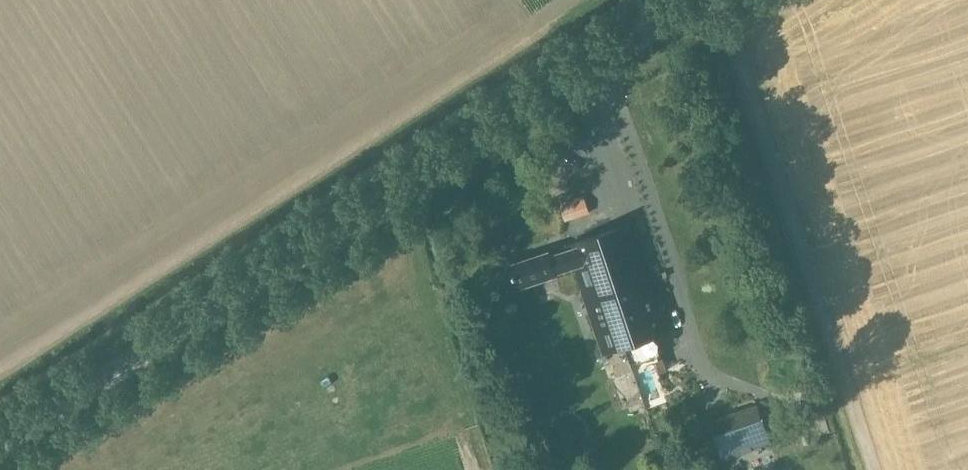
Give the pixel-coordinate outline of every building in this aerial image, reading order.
[(565,220),(589,213),(585,201),(561,209),(565,220)] [(557,277),(575,270),(603,352),(669,330),(632,222),(566,245),(568,249),(550,255),(548,252),(509,265),(517,287),(556,274),(557,277)] [(723,458),(769,442),(756,404),(710,420),(723,458)]
